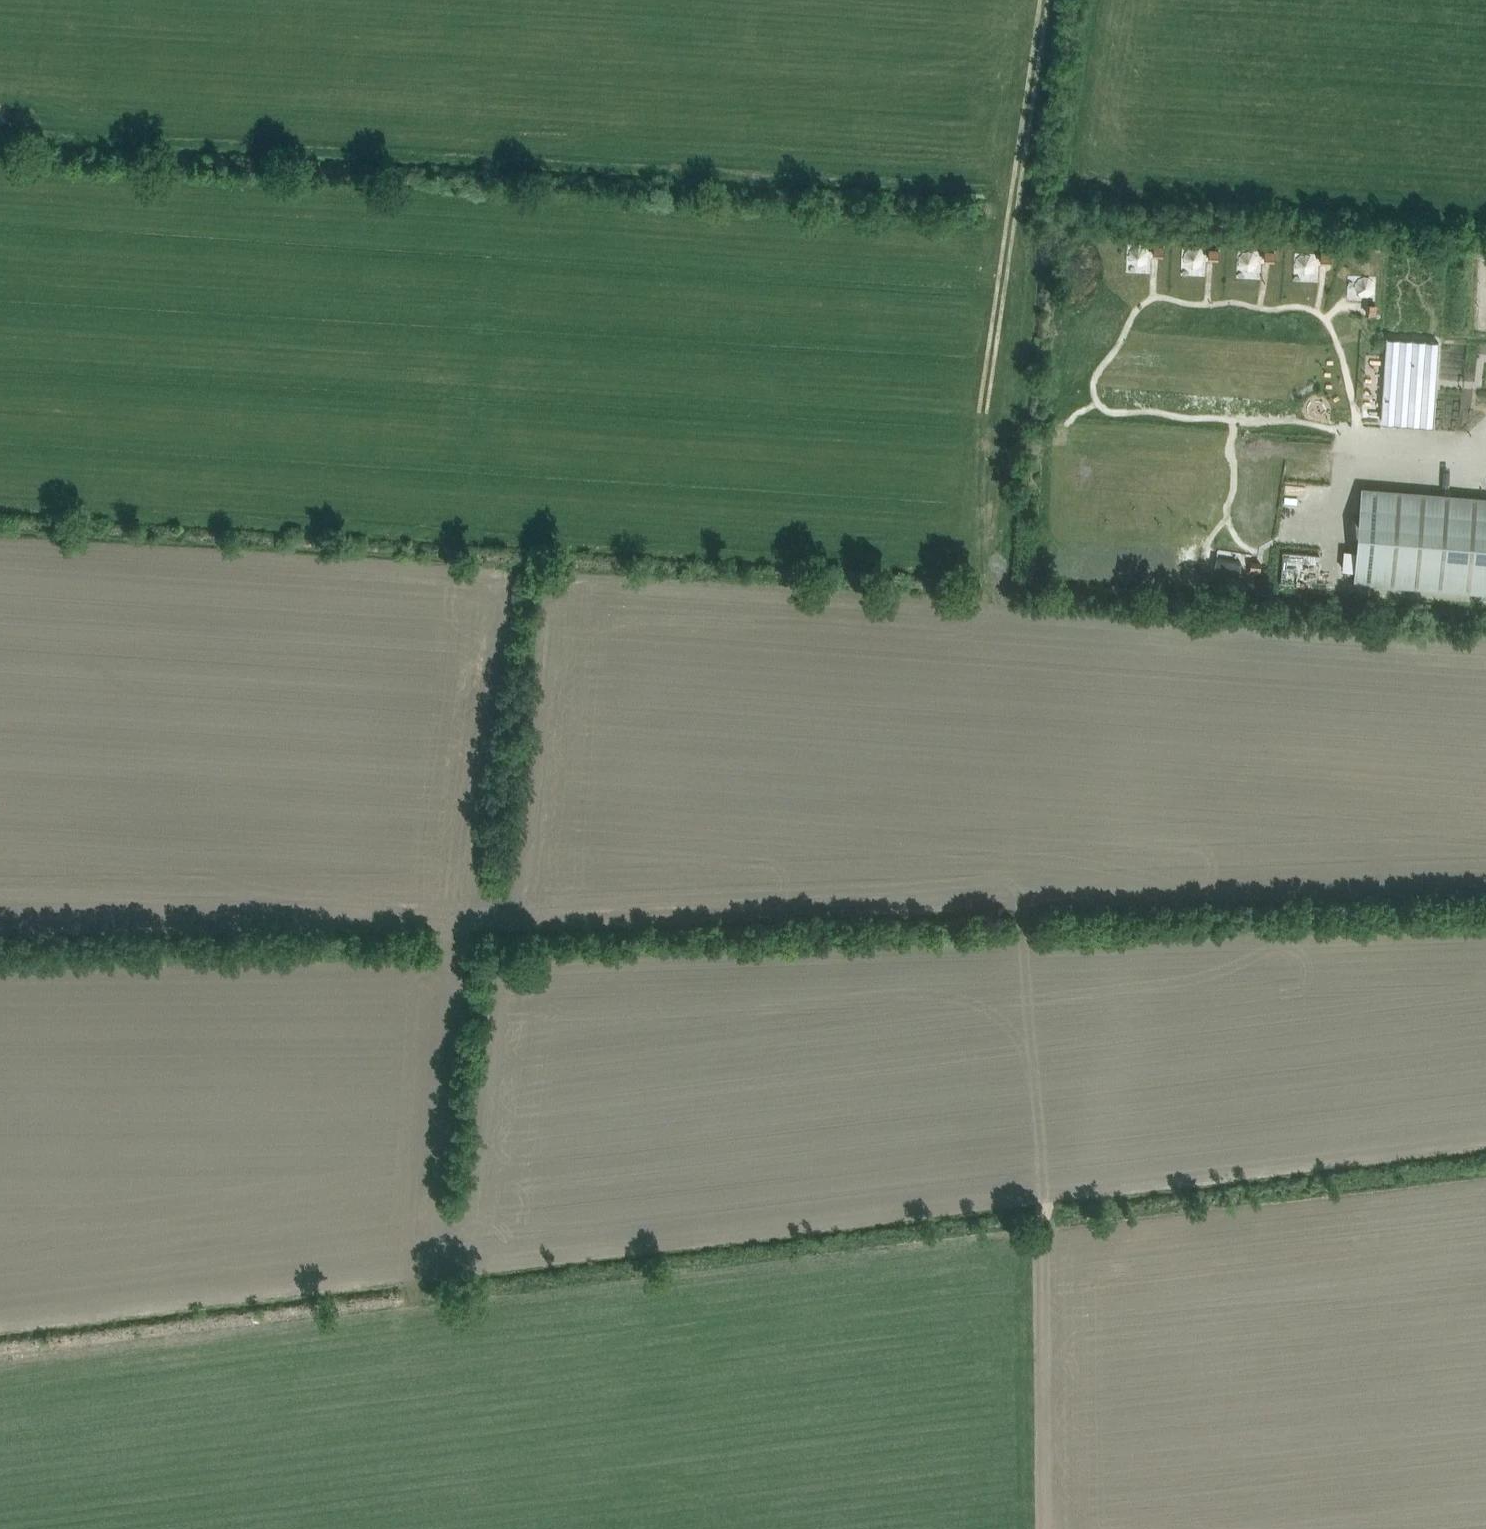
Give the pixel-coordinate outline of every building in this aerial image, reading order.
[(1163,255),(1164,247),(1154,246),(1153,254),(1163,255)] [(1218,259),(1218,249),(1209,249),(1209,259),(1218,259)] [(1265,251),(1265,261),(1274,261),(1274,251),(1265,251)] [(1321,263),(1330,264),(1330,254),(1321,253),(1321,263)] [(1375,314),(1376,304),(1366,304),(1365,314),(1375,314)] [(1390,332),(1382,422),(1434,427),(1441,337),(1390,332)] [(1364,491),(1357,580),(1485,590),(1485,501),(1364,491)] [(1251,562),(1250,569),(1260,570),(1261,563),(1251,562)]
